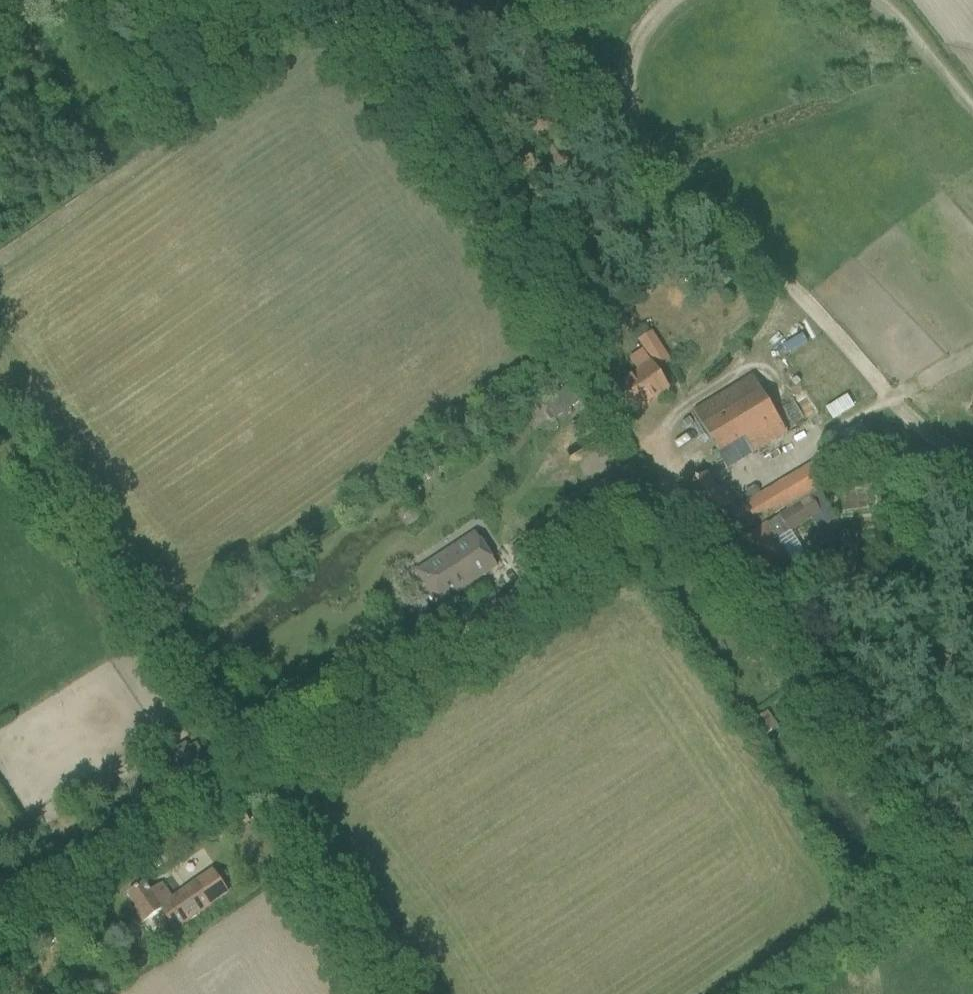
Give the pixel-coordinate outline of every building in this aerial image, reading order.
[(651,332),(637,341),(657,371),(671,362),(651,332)] [(771,357),(795,352),(792,335),(768,340),(771,357)] [(612,384),(631,415),(670,390),(641,350),(628,359),(635,370),(612,384)] [(749,379),(710,402),(693,412),(727,469),(783,436),(749,379)] [(539,417),(562,405),(552,387),(529,399),(539,417)] [(853,408),(847,396),(825,409),(832,420),(853,408)] [(824,458),(815,463),(736,510),(721,486),(715,489),(705,474),(686,486),(707,519),(725,507),(741,533),(826,483),(825,480),(875,452),(861,424),(831,442),(835,449),(833,451),(829,443),(819,449),(824,458)] [(819,490),(780,516),(790,533),(812,519),(818,529),(836,519),(819,490)] [(766,525),(755,532),(738,543),(761,579),(774,571),(775,571),(777,570),(777,569),(790,560),(766,525)] [(415,572),(426,588),(437,605),(439,604),(435,599),(458,584),(461,589),(496,566),(474,533),(415,572)] [(765,733),(777,723),(768,710),(755,719),(765,733)] [(186,742),(172,751),(179,761),(173,764),(182,778),(200,766),(189,748),(186,742)] [(131,911),(141,925),(163,910),(175,928),(226,893),(211,872),(171,899),(161,884),(150,891),(144,883),(127,894),(136,908),(131,911)]
